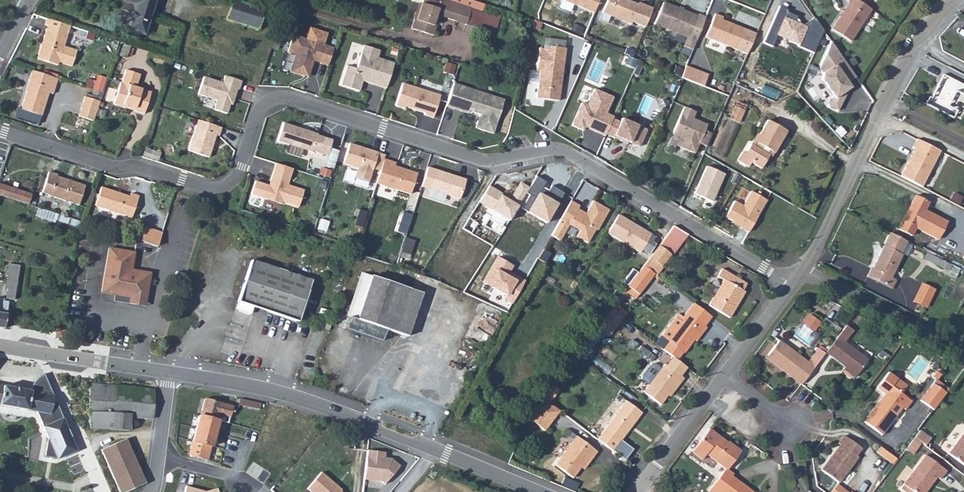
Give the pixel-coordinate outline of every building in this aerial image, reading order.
[(124,1),(135,5),(127,29),(144,35),(155,0),(124,0),(124,1)] [(263,10),(232,0),(227,19),(258,29),(263,10)] [(411,29),(433,36),(437,22),(434,21),(440,2),(447,4),(446,6),(450,7),(451,3),(463,6),(458,23),(466,25),(473,1),(470,0),(423,0),(422,4),(421,4),(419,11),(417,11),(415,12),(413,18),(414,20),(411,29)] [(594,13),(599,0),(562,0),(594,13)] [(652,8),(639,3),(638,5),(632,2),(629,4),(626,2),(627,0),(607,0),(602,13),(611,16),(614,15),(623,19),(622,21),(631,25),(632,22),(645,27),(652,8)] [(850,42),(871,10),(856,0),(851,0),(831,30),(850,42)] [(704,20),(663,3),(654,24),(687,38),(683,47),(692,50),(704,20)] [(779,7),(763,43),(772,47),(777,35),(814,52),(823,31),(814,18),(804,25),(800,23),(797,17),(786,12),(787,10),(779,7)] [(723,17),(715,14),(705,37),(747,53),(756,34),(722,20),(723,17)] [(43,25),(47,26),(37,59),(58,65),(58,62),(71,66),(76,51),(63,47),(70,26),(61,23),(45,19),(43,25)] [(583,28),(573,24),(571,30),(581,34),(583,28)] [(333,48),(293,35),(287,53),(295,55),(290,72),(308,78),(313,61),(328,66),(333,48)] [(831,42),(820,68),(823,72),(821,78),(832,96),(827,105),(838,111),(851,87),(848,81),(856,77),(831,42)] [(379,51),(363,46),(356,69),(347,66),(340,85),(359,91),(362,81),(386,89),(394,64),(377,58),(379,51)] [(550,50),(539,49),(536,71),(539,72),(536,98),(559,101),(560,90),(557,90),(558,85),(561,85),(565,48),(550,47),(550,50)] [(852,58),(847,62),(851,68),(856,64),(852,58)] [(121,83),(120,83),(113,105),(128,109),(128,107),(134,109),(133,111),(144,114),(151,93),(135,88),(140,75),(125,70),(121,83)] [(48,93),(53,94),(57,79),(32,71),(29,81),(31,82),(27,93),(26,92),(21,109),(41,116),(48,93)] [(88,79),(86,87),(102,92),(106,78),(96,75),(95,81),(88,79)] [(960,83),(943,75),(931,99),(948,107),(960,83)] [(241,81),(224,76),(222,83),(203,77),(198,94),(217,100),(214,110),(227,114),(232,98),(234,99),(237,89),(239,90),(241,81)] [(504,99),(453,83),(446,106),(462,111),(462,109),(480,114),(475,128),(493,134),(504,99)] [(440,96),(402,84),(395,106),(404,109),(405,107),(425,113),(424,115),(433,118),(440,96)] [(605,134),(611,121),(612,119),(605,116),(612,100),(593,92),(586,108),(580,105),(571,126),(583,131),(586,124),(596,129),(595,132),(605,136),(605,134)] [(85,97),(79,117),(93,121),(99,102),(85,97)] [(738,101),(729,117),(739,122),(748,106),(738,101)] [(695,112),(684,107),(672,134),(679,137),(675,146),(695,154),(699,143),(706,147),(712,134),(704,131),(707,125),(693,119),(695,112)] [(611,121),(605,134),(622,142),(623,140),(639,147),(647,130),(621,119),(619,125),(611,121)] [(221,128),(197,120),(188,151),(208,158),(215,135),(218,136),(221,128)] [(786,131),(767,120),(752,146),(750,145),(744,154),(741,152),(736,161),(748,167),(750,163),(761,169),(771,152),(773,153),(786,131)] [(283,123),(277,141),(312,152),(312,151),(327,156),(332,140),(317,136),(318,135),(304,130),(303,132),(300,131),(299,129),(283,123)] [(901,176),(922,187),(940,151),(917,139),(912,148),(914,150),(912,156),(912,159),(910,163),(908,162),(901,176)] [(381,168),(384,160),(386,152),(372,148),(372,150),(369,150),(368,147),(350,141),(344,161),(359,166),(356,175),(369,179),(374,166),(381,168)] [(160,153),(145,148),(143,156),(157,161),(160,153)] [(396,163),(384,160),(381,168),(376,183),(410,194),(417,174),(406,170),(405,172),(402,171),(401,169),(395,166),(396,163)] [(293,169),(275,164),(270,181),(272,181),(270,186),(257,181),(252,195),(264,199),(281,204),(282,202),(298,207),(304,190),(287,185),(293,169)] [(724,175),(706,167),(695,193),(713,201),(724,175)] [(448,174),(429,168),(423,187),(460,199),(466,180),(454,176),(451,177),(449,176),(448,174)] [(57,175),(49,172),(42,193),(48,195),(78,206),(85,186),(70,181),(70,183),(66,182),(66,180),(57,177),(57,175)] [(564,194),(552,187),(548,193),(542,189),(546,183),(536,177),(529,188),(526,192),(531,195),(522,210),(545,224),(564,194)] [(526,192),(529,188),(520,183),(509,201),(501,196),(502,194),(490,186),(480,203),(509,221),(526,192)] [(32,194),(0,184),(0,195),(28,205),(32,194)] [(129,197),(101,188),(95,206),(131,218),(138,196),(130,194),(129,197)] [(735,202),(725,217),(732,221),(731,223),(748,233),(767,201),(750,191),(742,206),(735,202)] [(915,196),(909,208),(912,209),(910,213),(907,212),(898,229),(912,236),(916,228),(938,240),(947,222),(925,210),(929,203),(915,196)] [(593,201),(585,214),(587,217),(583,218),(575,214),(579,206),(571,201),(557,224),(566,229),(568,225),(579,231),(576,237),(587,243),(595,229),(597,231),(609,210),(593,201)] [(55,223),(57,214),(38,208),(36,216),(55,223)] [(367,212),(360,210),(355,225),(363,228),(367,212)] [(412,215),(404,213),(398,232),(406,235),(412,215)] [(651,234),(618,215),(607,233),(640,253),(651,234)] [(162,233),(145,227),(141,241),(157,247),(162,233)] [(872,269),(871,268),(867,277),(892,289),(896,280),(890,278),(908,242),(890,232),(872,269)] [(415,241),(405,238),(401,252),(410,255),(415,241)] [(654,274),(656,276),(663,267),(662,266),(670,255),(658,246),(643,266),(654,274)] [(101,293),(115,295),(145,300),(150,273),(131,270),(134,253),(109,248),(101,293)] [(946,264),(931,256),(928,261),(943,269),(946,264)] [(514,265),(497,257),(483,283),(505,295),(504,301),(512,304),(524,281),(510,273),(514,265)] [(251,261),(235,309),(250,314),(253,307),(298,322),(311,281),(251,261)] [(9,264),(5,288),(7,288),(6,299),(14,300),(19,266),(9,264)] [(654,274),(643,266),(628,286),(624,291),(635,299),(654,274)] [(717,277),(723,280),(708,306),(729,318),(745,292),(742,291),(747,284),(721,269),(717,277)] [(349,317),(364,274),(361,273),(346,316),(349,317)] [(421,293),(364,274),(349,317),(386,330),(393,308),(414,315),(421,293)] [(926,308),(934,290),(922,284),(913,302),(926,308)] [(146,300),(145,300),(115,295),(114,302),(145,307),(146,300)] [(4,329),(8,302),(0,301),(0,329),(4,329)] [(682,318),(678,314),(661,336),(669,342),(663,350),(672,357),(677,360),(683,352),(684,353),(696,337),(698,338),(706,328),(705,326),(711,318),(693,304),(686,313),(682,318)] [(610,310),(622,319),(626,314),(614,305),(610,310)] [(414,315),(393,308),(386,330),(407,337),(414,315)] [(610,335),(622,319),(610,310),(598,326),(610,335)] [(807,315),(802,325),(815,331),(820,320),(807,315)] [(386,330),(349,317),(345,329),(382,341),(386,330)] [(844,343),(853,331),(846,325),(826,352),(856,375),(868,360),(844,343)] [(585,357),(604,331),(597,326),(579,352),(585,357)] [(56,329),(54,338),(63,339),(65,330),(56,329)] [(801,385),(825,354),(818,349),(807,363),(779,341),(768,355),(782,366),(780,369),(801,385)] [(664,364),(643,392),(660,405),(671,391),(673,391),(674,391),(684,379),(680,376),(687,368),(677,360),(672,357),(666,365),(664,364)] [(888,372),(876,388),(884,394),(863,422),(881,435),(902,408),(905,410),(911,402),(900,394),(891,387),(897,379),(888,372)] [(0,386),(0,405),(37,412),(48,438),(44,457),(57,459),(57,460),(77,451),(44,374),(39,377),(36,381),(32,386),(30,391),(0,386)] [(906,385),(897,379),(891,387),(900,394),(906,385)] [(935,379),(932,384),(945,393),(948,389),(935,379)] [(102,384),(90,384),(90,428),(90,429),(112,429),(112,430),(129,431),(130,417),(153,419),(154,390),(102,385),(102,384)] [(945,393),(932,384),(919,401),(933,411),(945,393)] [(543,398),(549,403),(560,390),(553,385),(543,398)] [(549,403),(543,398),(528,418),(544,431),(559,411),(549,403)] [(200,416),(218,421),(228,423),(232,406),(204,399),(200,416)] [(642,413),(626,401),(597,439),(625,460),(632,449),(621,441),(642,413)] [(218,421),(200,416),(199,416),(188,455),(207,460),(210,446),(211,447),(218,421)] [(708,491),(709,491),(720,491),(732,476),(733,475),(727,470),(741,452),(728,442),(727,443),(709,429),(692,452),(702,460),(706,454),(726,469),(708,491)] [(919,431),(914,437),(925,445),(930,439),(919,431)] [(948,454),(963,466),(963,432),(948,454)] [(573,478),(581,468),(589,456),(591,458),(592,459),(597,452),(576,436),(555,465),(573,478)] [(838,444),(840,445),(822,470),(838,483),(857,457),(855,456),(861,449),(844,436),(838,444)] [(909,444),(916,449),(921,443),(914,438),(909,444)] [(125,439),(101,450),(120,491),(126,491),(145,484),(125,439)] [(896,459),(880,447),(876,452),(892,464),(896,459)] [(372,448),(368,476),(383,478),(387,484),(403,465),(395,457),(388,456),(388,451),(372,448)] [(589,456),(581,468),(583,469),(591,458),(589,456)] [(925,456),(900,489),(904,491),(925,491),(936,477),(940,480),(946,471),(925,456)] [(332,486),(332,482),(321,473),(307,489),(311,491),(340,491),(332,486)] [(732,476),(720,491),(753,491),(732,476)] [(340,491),(341,491),(341,490),(332,482),(332,486),(340,491)]
